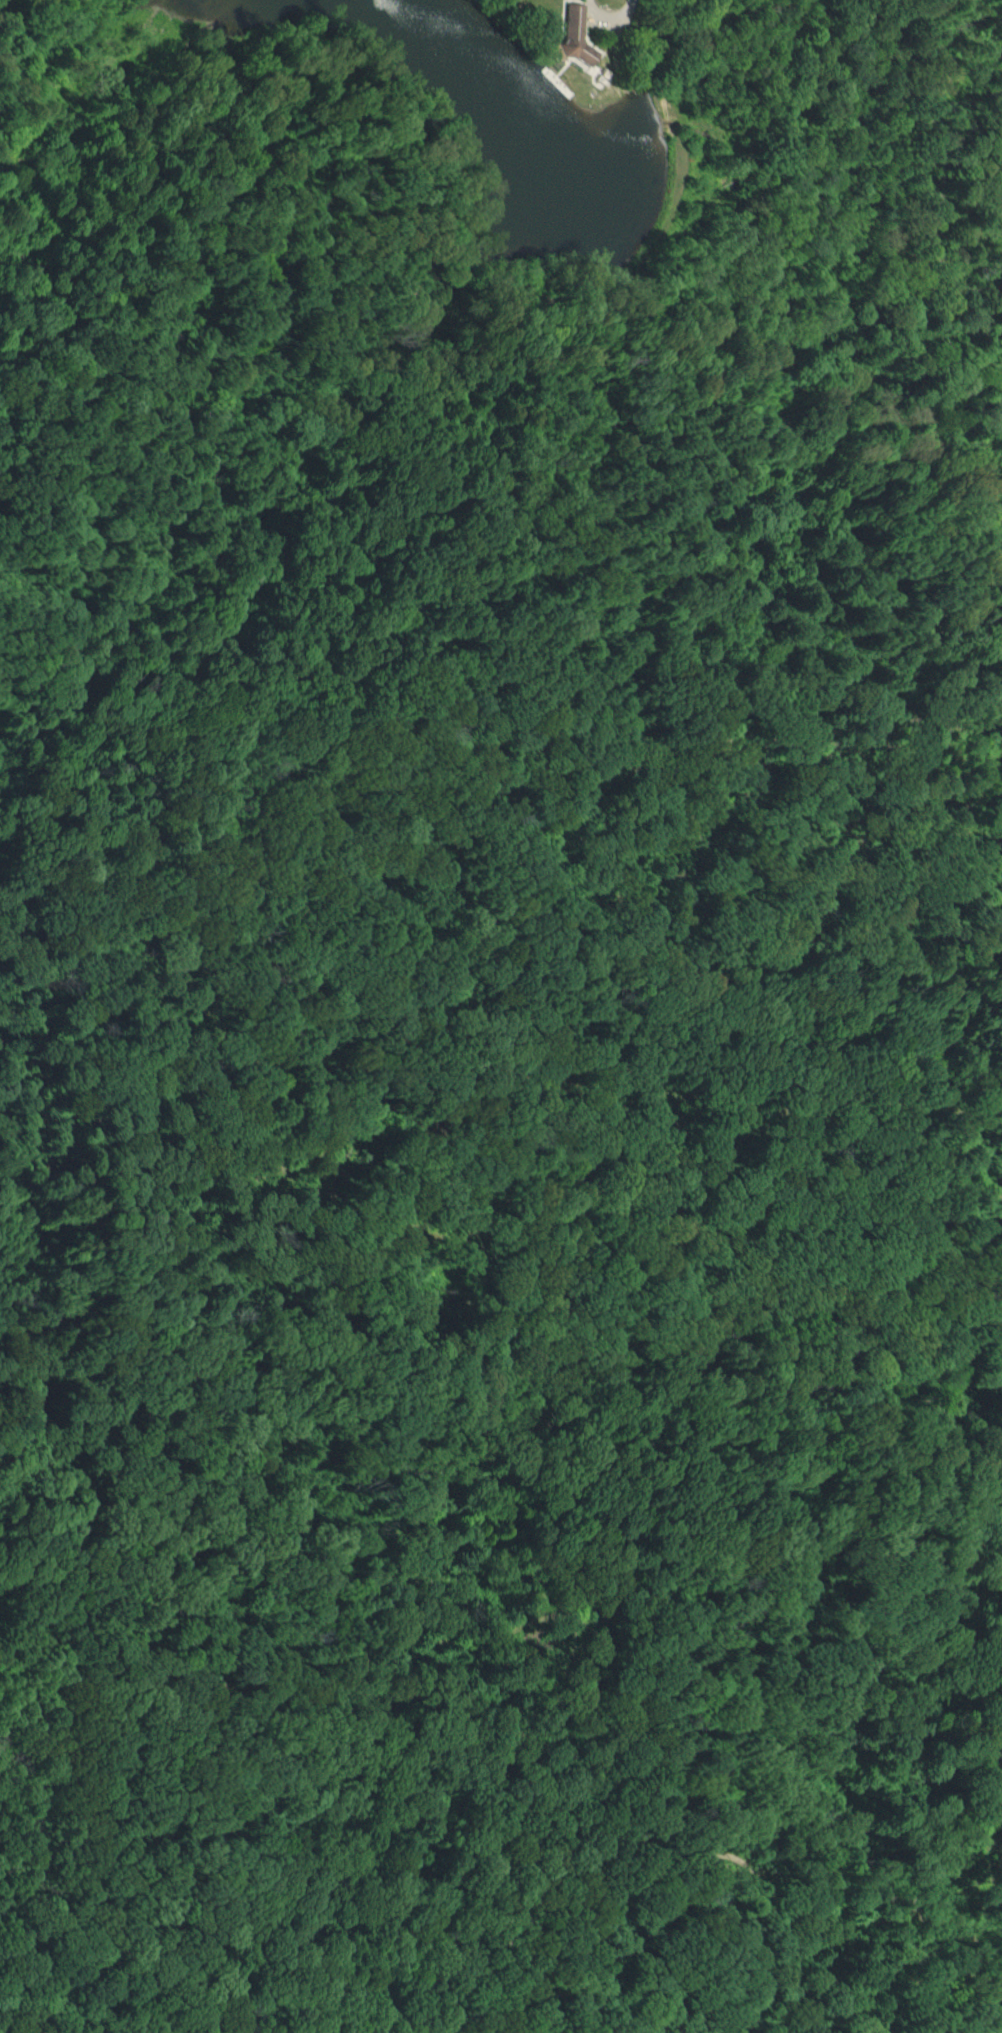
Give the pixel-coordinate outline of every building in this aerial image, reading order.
[(587,6),(570,3),(562,48),(563,48),(561,61),(564,62),(560,86),(582,90),(584,80),(599,83),(601,69),(600,69),(603,48),(591,46),(594,26),(584,24),(587,6)]
